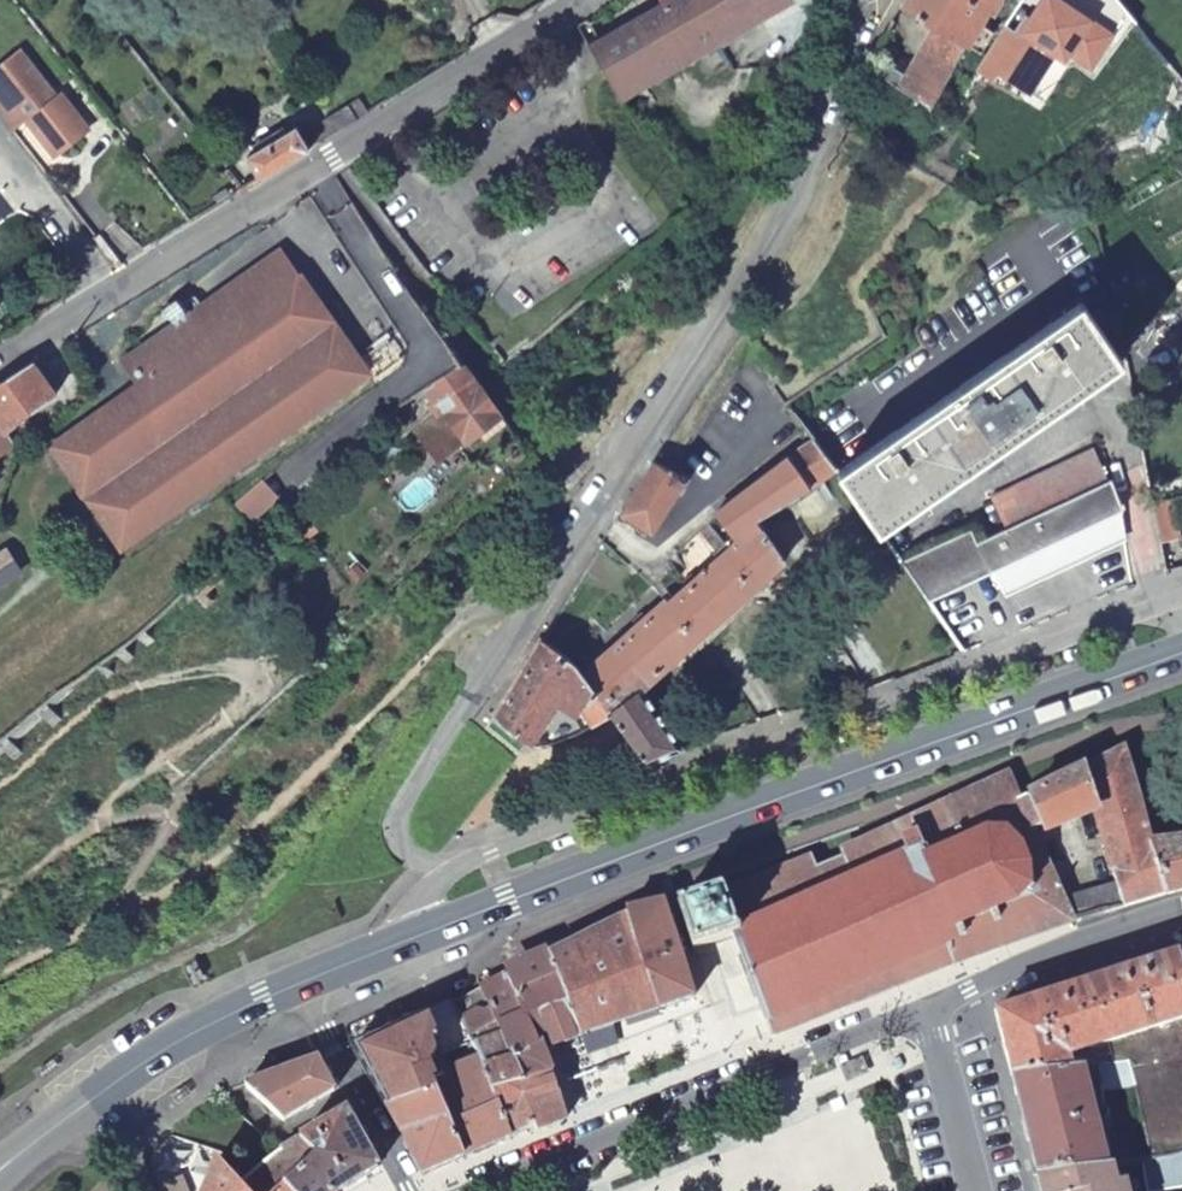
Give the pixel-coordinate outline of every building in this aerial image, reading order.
[(587,22),(628,86),(693,45),(696,49),(758,10),(755,6),(764,0),(623,0),(587,22)] [(929,106),(989,0),(904,0),(900,6),(934,26),(898,89),(916,99),(929,106)] [(1002,27),(974,69),(990,79),(995,72),(1027,93),(1028,89),(1052,53),(1062,59),(1067,52),(1072,55),(1088,66),(1109,34),(1057,0),(1040,0),(1017,36),(1002,27)] [(1052,53),(1028,89),(1044,98),(1072,55),(1067,52),(1062,59),(1052,53)] [(54,100),(18,54),(0,67),(0,118),(8,128),(13,133),(26,123),(56,157),(88,130),(59,96),(54,100)] [(366,114),(358,100),(325,121),(328,126),(316,134),(321,141),(366,114)] [(246,158),(260,179),(309,149),(295,128),(246,158)] [(280,248),(205,302),(223,326),(298,273),(280,248)] [(141,390),(57,454),(131,549),(368,372),(298,273),(223,326),(205,302),(122,365),(141,390)] [(175,299),(162,309),(172,322),(185,313),(175,299)] [(1081,304),(839,473),(879,533),(1121,364),(1081,304)] [(467,361),(432,390),(444,406),(415,428),(434,455),(483,420),(492,432),(509,420),(467,361)] [(7,431),(55,394),(31,363),(0,381),(0,423),(7,431)] [(7,431),(0,436),(0,456),(17,444),(7,431)] [(837,472),(814,442),(714,517),(736,546),(666,604),(663,601),(576,670),(609,715),(644,764),(682,747),(639,687),(785,564),(757,520),(837,472)] [(1006,528),(1107,480),(1092,448),(991,499),(1006,528)] [(665,467),(653,460),(651,463),(621,512),(651,531),(684,479),(673,473),(665,467)] [(1118,506),(1107,480),(1006,528),(975,544),(968,530),(901,565),(927,602),(992,569),(1003,591),(1122,530),(1118,506)] [(992,569),(927,602),(941,622),(1003,591),(992,569)] [(541,640),(493,718),(529,746),(564,693),(579,702),(593,726),(609,715),(576,670),(570,661),(541,640)] [(1018,800),(1028,823),(1039,819),(1042,825),(1093,804),(1136,902),(1172,891),(1181,888),(1181,841),(1154,844),(1125,750),(1125,747),(1018,800)] [(725,894),(723,888),(678,903),(694,949),(731,935),(770,1034),(967,955),(981,950),(1075,921),(1028,823),(1018,800),(1006,777),(839,854),(841,859),(825,866),(817,870),(812,858),(725,894)] [(627,914),(658,1009),(693,997),(679,955),(668,921),(662,902),(625,911),(626,913),(627,914)] [(567,943),(551,955),(581,1036),(658,1009),(627,914),(599,927),(597,926),(584,932),(585,934),(567,943)] [(996,1010),(1006,1047),(1013,1075),(1123,1064),(1132,1088),(1157,1157),(1181,1154),(1181,955),(1181,951),(996,1010)] [(508,971),(480,988),(518,1080),(547,1069),(544,1058),(547,1056),(549,1053),(550,1050),(550,1046),(581,1036),(551,955),(508,971)] [(480,988),(454,1004),(472,1042),(480,1059),(493,1090),(519,1081),(518,1080),(480,988)] [(472,1042),(454,1004),(452,999),(426,1012),(438,1036),(429,1041),(437,1059),(472,1042)] [(438,1036),(426,1012),(417,1017),(385,1031),(352,1047),(386,1107),(431,1083),(444,1076),(437,1059),(429,1041),(438,1036)] [(317,1059),(244,1086),(283,1119),(334,1089),(317,1059)] [(511,1136),(493,1090),(480,1059),(444,1076),(431,1083),(464,1157),(511,1136)] [(1123,1064),(1013,1075),(1038,1175),(1118,1163),(1099,1092),(1132,1088),(1123,1064)] [(547,1069),(518,1080),(519,1081),(493,1090),(511,1136),(534,1126),(537,1133),(564,1121),(547,1069)] [(444,1166),(464,1157),(431,1083),(386,1107),(423,1175),(444,1166)] [(377,1168),(346,1112),(302,1138),(318,1156),(281,1190),(342,1190),(377,1168)] [(302,1138),(280,1150),(243,1184),(248,1190),(281,1190),(318,1156),(302,1138)] [(1157,1157),(1145,1159),(1150,1190),(1153,1190),(1181,1187),(1181,1154),(1157,1157)] [(243,1184),(221,1158),(205,1190),(248,1190),(243,1184)] [(1038,1175),(1042,1190),(1130,1190),(1123,1163),(1118,1163),(1038,1175)]
